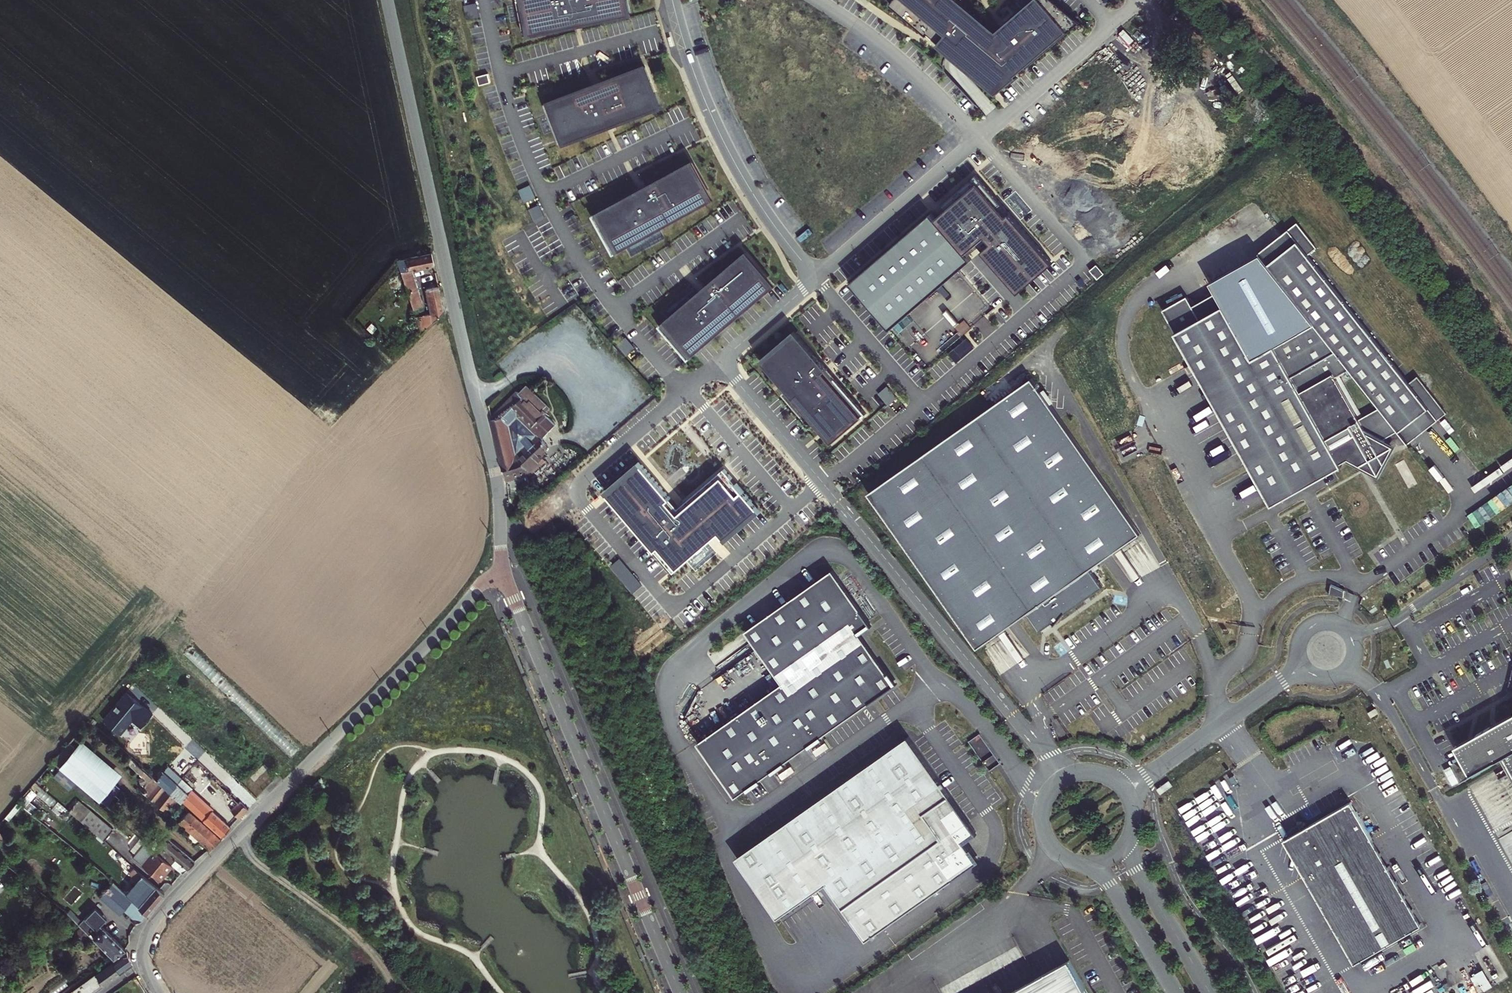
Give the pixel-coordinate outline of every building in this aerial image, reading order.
[(523,37),(612,19),(612,18),(627,15),(624,0),(515,0),(523,37)] [(890,4),(927,35),(929,33),(999,93),(1018,76),(1016,74),(1026,66),(1027,68),(1080,22),(1054,0),(1029,0),(1010,16),(1011,18),(997,30),(960,0),(894,0),(890,4)] [(472,4),(460,7),(463,21),(475,18),(472,4)] [(591,87),(544,105),(559,146),(645,114),(645,113),(659,108),(644,68),(601,84),(600,83),(590,87),(591,87)] [(487,76),(476,79),(478,88),(489,85),(487,76)] [(639,190),(592,216),(613,255),(660,229),(714,199),(694,161),(639,191),(639,190)] [(977,182),(934,219),(965,253),(984,236),(991,244),(983,251),(1018,292),(1053,262),(1010,212),(1006,215),(977,182)] [(529,186),(518,191),(524,204),(535,199),(529,186)] [(538,206),(527,211),(533,224),(544,219),(538,206)] [(931,215),(851,284),(890,329),(970,260),(965,253),(934,219),(931,215)] [(1265,268),(1303,238),(1294,226),(1256,256),(1257,258),(1265,268)] [(1398,433),(1427,410),(1408,385),(1305,257),(1313,251),(1303,238),(1265,268),(1312,326),(1251,361),(1221,309),(1198,322),(1190,309),(1185,299),(1161,313),(1271,507),(1341,467),(1340,465),(1345,463),(1347,461),(1354,457),(1363,452),(1369,461),(1378,456),(1373,446),(1381,442),(1398,432),(1398,433)] [(397,258),(407,290),(416,288),(412,270),(434,263),(431,251),(397,258)] [(699,292),(659,326),(688,361),(729,326),(728,325),(776,285),(748,252),(700,292),(699,292)] [(1208,286),(1214,295),(1221,309),(1251,361),(1312,326),(1265,268),(1257,258),(1208,286)] [(1089,271),(1097,280),(1104,274),(1096,265),(1089,271)] [(438,280),(428,282),(429,287),(425,289),(429,307),(431,314),(417,319),(421,333),(445,309),(438,280)] [(419,302),(416,288),(407,290),(412,304),(419,302)] [(1198,322),(1221,309),(1214,295),(1190,309),(1198,322)] [(419,302),(412,304),(417,319),(431,314),(429,307),(421,309),(419,302)] [(868,413),(795,332),(761,360),(834,442),(868,413)] [(627,337),(618,344),(627,356),(636,349),(627,337)] [(1032,378),(868,493),(978,648),(1028,613),(1040,630),(1052,621),(1055,624),(1066,611),(1103,586),(1091,569),(1141,533),(1032,378)] [(1408,444),(1445,414),(1416,378),(1408,385),(1427,410),(1398,433),(1408,444)] [(533,461),(546,450),(540,443),(543,439),(555,429),(542,413),(547,408),(527,384),(518,391),(517,389),(489,413),(502,477),(506,476),(508,483),(524,480),(524,478),(523,472),(522,470),(533,461)] [(1347,461),(1377,477),(1392,448),(1381,442),(1373,446),(1378,456),(1369,461),(1363,452),(1354,457),(1347,461)] [(538,466),(533,461),(522,470),(523,472),(524,478),(538,466)] [(725,469),(679,508),(642,464),(610,492),(630,514),(627,517),(674,572),(721,532),(726,538),(759,510),(752,502),(753,501),(725,469)] [(746,631),(782,683),(697,743),(735,797),(895,685),(859,632),(870,624),(833,570),(746,631)] [(1346,590),(1333,584),(1330,594),(1337,595),(1341,596),(1345,597),(1346,590)] [(128,691),(105,719),(122,732),(133,718),(143,726),(154,712),(128,691)] [(1375,710),(1367,714),(1370,719),(1378,714),(1375,710)] [(1469,739),(1472,744),(1467,747),(1472,756),(1482,750),(1490,764),(1501,758),(1511,778),(1511,715),(1469,739)] [(979,735),(968,742),(988,769),(999,762),(979,735)] [(908,737),(735,858),(778,918),(826,884),(948,794),(908,737)] [(1469,739),(1452,749),(1468,776),(1490,764),(1482,750),(1472,756),(1467,747),(1472,744),(1469,739)] [(53,760),(61,767),(76,749),(68,742),(53,760)] [(99,800),(113,783),(114,782),(76,749),(61,767),(99,800)] [(130,762),(145,776),(147,773),(133,760),(130,762)] [(169,767),(157,781),(169,793),(182,779),(169,767)] [(141,793),(164,811),(169,806),(176,798),(169,793),(157,781),(153,778),(147,785),(144,789),(141,793)] [(230,810),(238,819),(249,807),(218,778),(215,782),(238,804),(230,810)] [(180,782),(190,792),(193,789),(182,780),(180,782)] [(1161,794),(1173,786),(1169,781),(1157,789),(1161,794)] [(222,837),(230,828),(190,792),(180,782),(169,793),(176,798),(179,801),(181,802),(182,801),(222,837)] [(99,800),(106,805),(120,789),(113,783),(99,800)] [(975,832),(948,794),(826,884),(866,940),(978,862),(963,841),(975,832)] [(169,806),(172,809),(179,801),(176,798),(169,806)] [(78,800),(69,811),(81,821),(90,811),(78,800)] [(1421,928),(1351,804),(1296,835),(1284,841),(1353,965),(1421,928)] [(104,840),(113,830),(90,811),(81,821),(104,840)] [(179,822),(211,849),(219,840),(188,812),(179,822)] [(154,850),(165,837),(165,836),(161,833),(154,839),(150,847),(154,850)] [(172,866),(181,874),(186,869),(194,862),(165,837),(154,850),(172,866)] [(140,838),(130,850),(135,854),(145,842),(140,838)] [(133,857),(160,880),(172,866),(154,850),(150,847),(145,842),(135,854),(133,857)] [(129,874),(134,868),(128,862),(123,868),(129,874)] [(134,868),(129,874),(140,884),(150,893),(138,906),(146,915),(164,894),(134,868)] [(138,906),(128,897),(113,882),(99,897),(119,915),(123,910),(129,915),(132,913),(142,922),(146,915),(138,906)] [(138,906),(150,893),(140,884),(128,897),(138,906)] [(63,899),(71,906),(82,893),(74,886),(63,899)] [(63,910),(73,920),(76,917),(65,908),(63,910)] [(94,938),(114,958),(125,949),(103,927),(99,931),(86,917),(82,921),(78,925),(92,939),(94,938)] [(132,965),(132,964),(126,952),(112,962),(112,961),(74,989),(76,992),(93,992),(132,965)] [(1068,961),(1011,992),(1086,992),(1068,961)] [(1487,984),(1481,973),(1474,977),(1479,988),(1487,984)] [(1487,984),(1479,988),(1482,992),(1484,992),(1490,990),(1487,984)]
